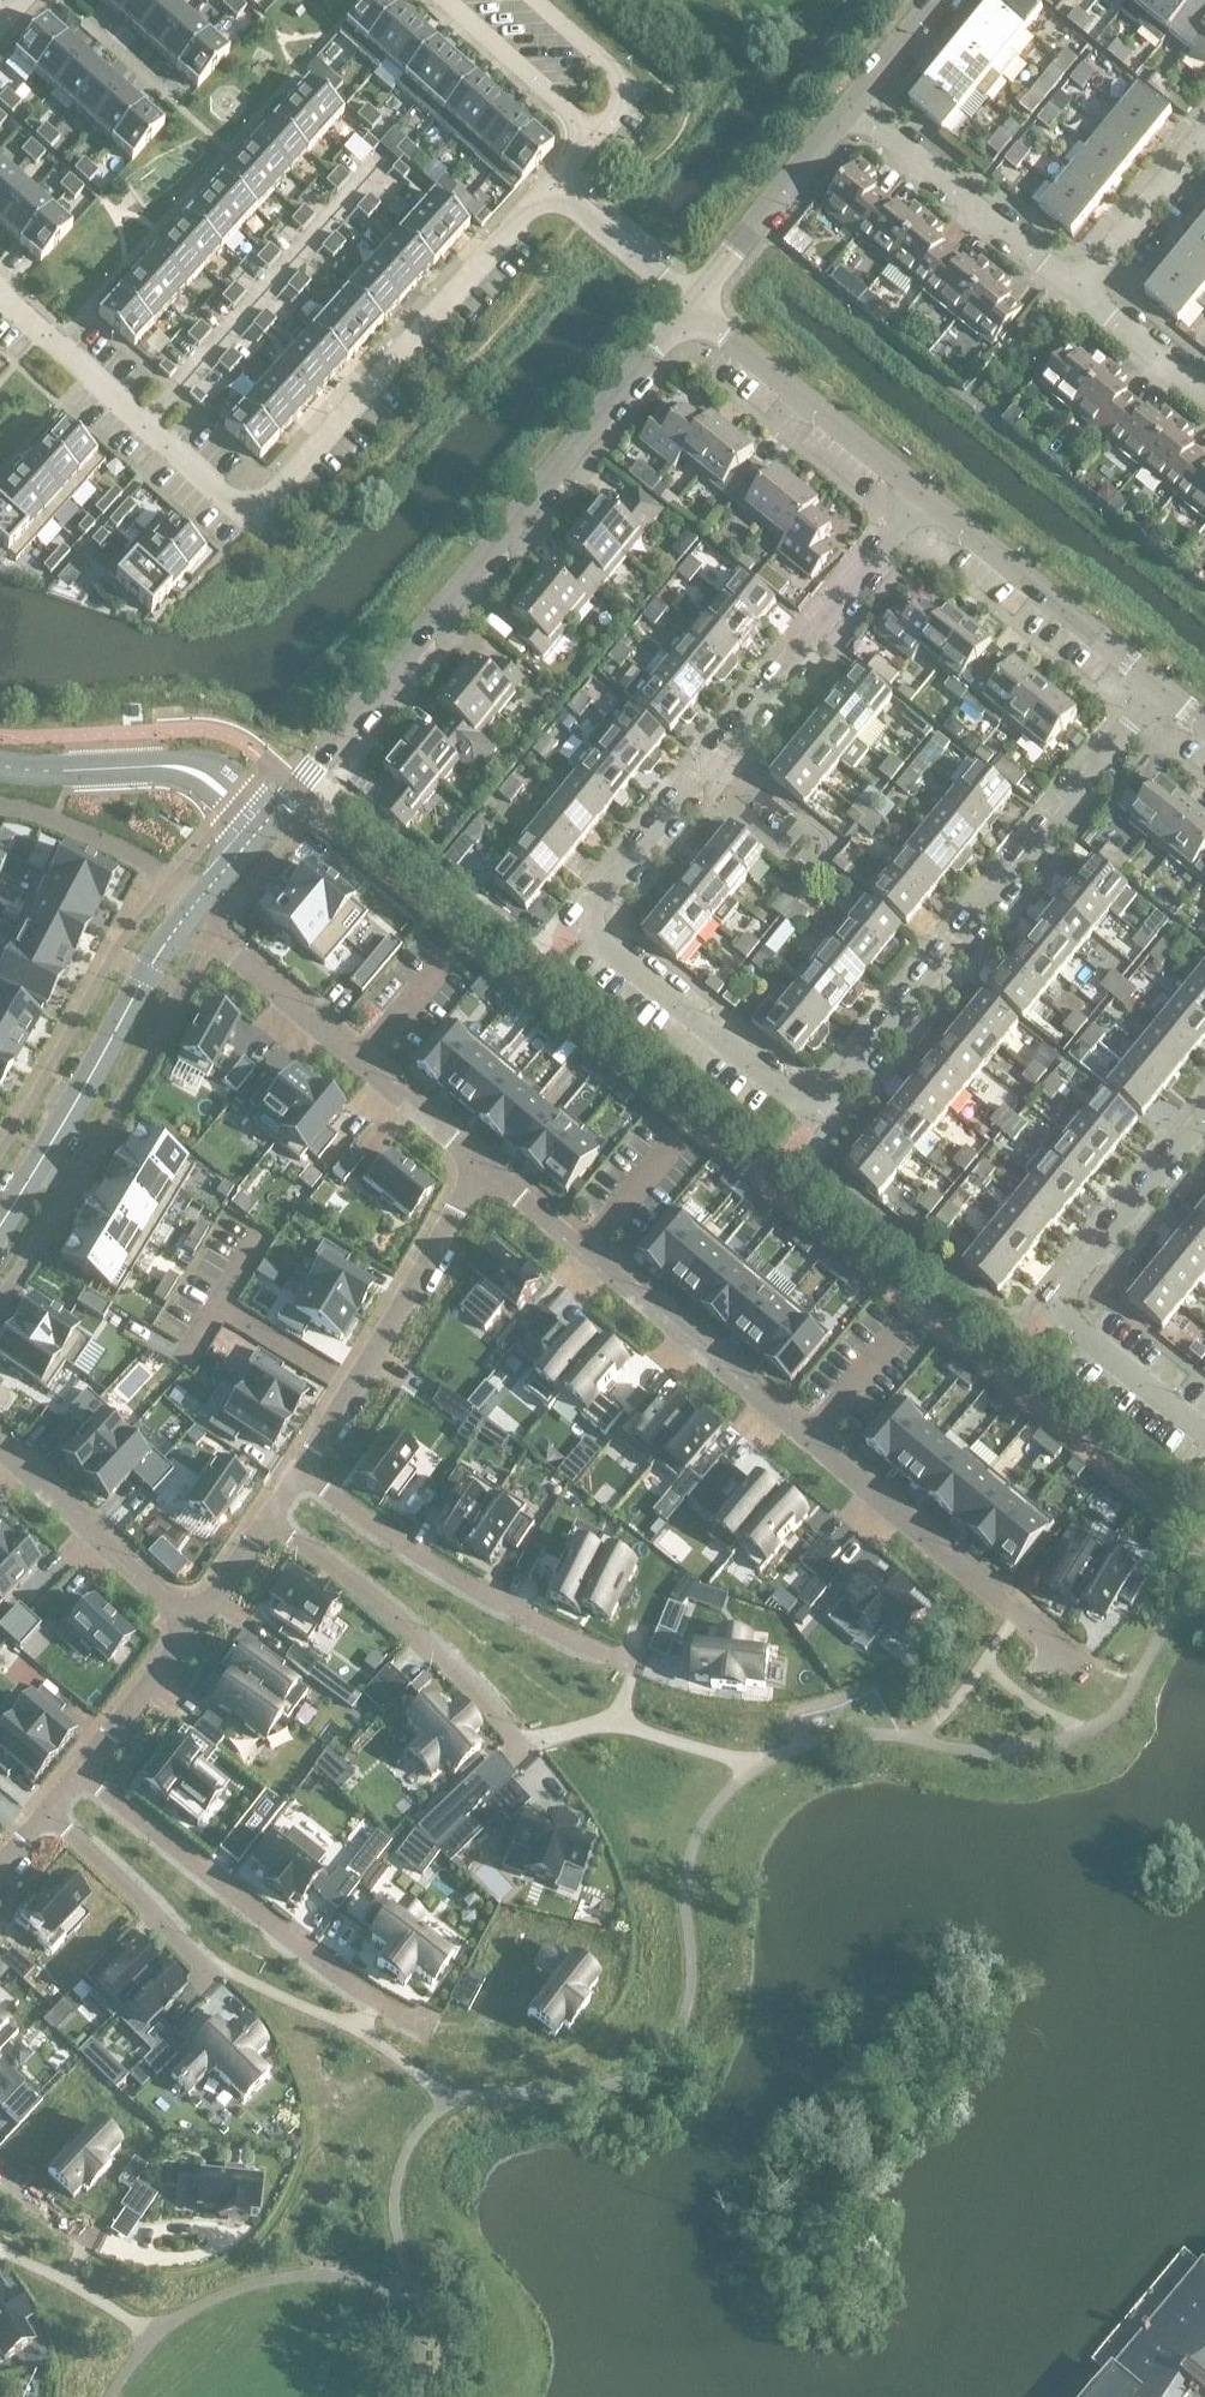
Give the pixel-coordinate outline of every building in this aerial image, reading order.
[(133,0),(98,0),(118,17),(133,0)] [(168,0),(133,0),(118,17),(137,35),(168,0)] [(157,53),(188,18),(168,0),(137,35),(157,53)] [(222,6),(229,12),(239,1),(238,0),(227,0),(222,6)] [(339,34),(360,53),(399,9),(388,0),(369,0),(339,34)] [(1032,0),(996,0),(992,4),(1026,31),(1044,9),(1032,0)] [(1164,0),(1131,0),(1130,2),(1122,11),(1142,28),(1164,0)] [(1170,34),(1197,1),(1196,0),(1164,0),(1142,28),(1162,44),(1170,34)] [(239,1),(229,12),(237,18),(246,8),(239,1)] [(1170,34),(1190,51),(1204,32),(1204,7),(1197,1),(1170,34)] [(1026,31),(992,4),(983,15),(985,17),(978,26),(1010,51),(1026,31)] [(1078,8),(1068,20),(1077,27),(1086,15),(1078,8)] [(399,9),(360,53),(379,70),(387,62),(386,61),(417,26),(399,9)] [(1086,15),(1077,27),(1084,33),(1094,21),(1086,15)] [(177,70),(208,36),(188,18),(157,53),(177,70)] [(45,21),(14,56),(34,73),(65,39),(45,21)] [(417,26),(386,61),(387,62),(404,78),(405,78),(436,43),(417,26)] [(1010,51),(978,26),(972,33),(970,31),(960,44),(1003,79),(1019,59),(1010,51)] [(1190,51),(1204,63),(1204,32),(1190,51)] [(196,88),(227,53),(208,36),(177,70),(196,88)] [(65,39),(34,73),(54,91),(85,56),(65,39)] [(1126,47),(1118,41),(1108,53),(1116,59),(1126,47)] [(404,78),(397,86),(417,104),(456,61),(436,43),(405,78),(404,78)] [(1003,79),(960,44),(950,56),(952,57),(945,66),(977,92),(986,99),(1003,79)] [(1126,47),(1116,59),(1124,65),(1134,54),(1126,47)] [(1073,69),(1080,60),(1068,51),(1061,59),(1073,69)] [(85,56),(54,91),(73,109),(104,74),(85,56)] [(1073,69),(1061,59),(1055,67),(1067,76),(1073,69)] [(456,61),(417,104),(434,120),(437,122),(476,79),(456,61)] [(1078,73),(1090,83),(1097,74),(1085,65),(1078,73)] [(977,92),(945,66),(940,73),(938,71),(927,84),(961,111),(977,92)] [(329,71),(319,82),(326,89),(336,78),(329,71)] [(1078,73),(1072,81),(1084,91),(1090,83),(1078,73)] [(1157,92),(1167,80),(1158,73),(1148,85),(1157,92)] [(104,74),(73,109),(93,126),(124,92),(104,74)] [(336,78),(326,89),(333,95),(343,84),(336,78)] [(476,79),(437,122),(455,139),(494,95),(476,79)] [(1157,92),(1186,116),(1196,104),(1167,80),(1157,92)] [(308,82),(290,103),(326,134),(344,114),(308,82)] [(961,111),(927,84),(911,105),(944,132),(961,111)] [(1170,112),(1139,86),(1121,108),(1155,135),(1165,123),(1163,121),(1170,112)] [(0,98),(0,105),(4,108),(13,98),(6,91),(0,98)] [(1040,109),(1047,101),(1035,91),(1028,99),(1040,109)] [(124,92),(93,126),(113,144),(144,109),(124,92)] [(494,95),(455,139),(475,156),(514,113),(494,95)] [(13,98),(4,108),(11,115),(20,104),(13,98)] [(1040,109),(1028,99),(1022,107),(1034,117),(1040,109)] [(290,103),(272,123),(308,155),(326,134),(290,103)] [(1064,115),(1052,105),(1046,114),(1058,123),(1064,115)] [(367,106),(358,117),(365,123),(374,112),(367,106)] [(1155,135),(1121,108),(1105,128),(1136,154),(1143,145),(1145,147),(1155,135)] [(144,109),(113,144),(132,162),(163,127),(144,109)] [(374,112),(365,123),(372,130),(382,119),(374,112)] [(514,113),(475,156),(493,173),(532,129),(514,113)] [(1058,123),(1046,114),(1039,121),(1051,131),(1058,123)] [(272,123),(256,141),(291,173),(308,155),(272,123)] [(45,126),(35,137),(42,143),(52,132),(45,126)] [(1136,154),(1105,128),(1088,148),(1122,176),(1132,163),(1130,161),(1136,154)] [(532,129),(493,173),(514,192),(553,148),(532,129)] [(1007,149),(1014,141),(1002,131),(996,140),(1007,149)] [(52,132),(42,143),(49,150),(59,139),(52,132)] [(368,136),(362,143),(373,153),(379,146),(368,136)] [(1007,149),(996,140),(989,147),(1001,157),(1007,149)] [(256,141),(238,160),(274,192),(291,173),(256,141)] [(406,141),(396,151),(403,158),(413,147),(406,141)] [(31,142),(21,152),(28,159),(38,148),(31,142)] [(1032,155),(1020,146),(1013,154),(1025,164),(1032,155)] [(413,147),(403,158),(410,165),(420,154),(413,147)] [(38,148),(28,159),(35,165),(45,154),(38,148)] [(1122,176),(1088,148),(1071,169),(1103,194),(1110,185),(1112,187),(1122,176)] [(1025,164),(1013,154),(1007,162),(1019,171),(1025,164)] [(238,160),(222,179),(257,211),(274,192),(238,160)] [(83,161),(74,171),(81,178),(91,167),(83,161)] [(877,173),(862,161),(824,208),(859,235),(888,199),(869,183),(877,173)] [(399,163),(392,171),(403,181),(410,173),(399,163)] [(12,175),(0,165),(0,189),(12,175)] [(91,167),(81,178),(88,184),(98,173),(91,167)] [(339,168),(333,176),(344,185),(350,178),(339,168)] [(1103,194),(1071,169),(1055,188),(1089,216),(1099,203),(1097,201),(1103,194)] [(32,193),(12,175),(0,189),(0,227),(0,228),(32,193)] [(444,175),(435,186),(442,193),(452,182),(444,175)] [(69,176),(60,187),(67,193),(77,183),(69,176)] [(333,176),(326,183),(337,193),(344,185),(333,176)] [(222,179),(204,199),(239,231),(257,211),(222,179)] [(452,182),(442,193),(449,199),(459,188),(452,182)] [(77,183),(67,193),(74,200),(84,189),(77,183)] [(1089,216),(1055,188),(1039,209),(1072,236),(1089,216)] [(20,245),(51,211),(32,193),(0,228),(20,245)] [(434,195),(416,215),(451,247),(469,227),(434,195)] [(370,196),(363,203),(374,213),(381,205),(370,196)] [(204,199),(186,219),(221,251),(239,231),(204,199)] [(907,215),(888,199),(859,235),(892,263),(931,217),(916,205),(907,215)] [(363,203),(357,210),(368,220),(374,213),(363,203)] [(305,207),(298,214),(309,224),(316,217),(305,207)] [(40,263),(71,228),(51,211),(20,245),(40,263)] [(484,211),(474,221),(481,228),(491,217),(484,211)] [(298,214),(291,222),(302,231),(309,224),(298,214)] [(416,215),(398,235),(433,267),(451,247),(416,215)] [(944,228),(931,217),(892,263),(926,290),(956,254),(936,238),(944,228)] [(186,219),(169,238),(204,269),(221,251),(186,219)] [(1204,222),(1194,235),(1204,243),(1204,222)] [(811,240),(797,229),(786,243),(800,254),(811,240)] [(335,234),(328,242),(339,251),(346,244),(335,234)] [(398,235),(381,254),(417,286),(433,267),(398,235)] [(1194,235),(1185,246),(1187,248),(1180,257),(1204,277),(1204,243),(1194,235)] [(169,238),(152,257),(187,289),(204,269),(169,238)] [(328,242),(322,249),(333,259),(339,251),(328,242)] [(270,245),(263,253),(274,263),(281,255),(270,245)] [(263,253),(257,260),(268,270),(274,263),(263,253)] [(381,254),(364,273),(399,305),(417,286),(381,254)] [(974,269),(956,254),(926,290),(959,317),(997,271),(983,259),(974,269)] [(152,257),(134,276),(170,308),(187,289),(152,257)] [(1180,257),(1174,264),(1172,262),(1162,275),(1195,302),(1204,290),(1204,277),(1180,257)] [(1011,283),(997,271),(959,317),(994,345),(999,338),(1004,342),(1013,331),(1009,327),(1023,309),(1003,293),(1011,283)] [(301,273),(294,280),(305,290),(311,283),(301,273)] [(364,273),(347,292),(383,324),(399,305),(364,273)] [(1195,302),(1162,275),(1145,295),(1179,322),(1195,302)] [(134,276),(118,295),(153,327),(170,308),(134,276)] [(294,280),(287,287),(298,297),(305,290),(294,280)] [(856,281),(847,293),(859,303),(868,291),(856,281)] [(235,284),(229,291),(240,301),(246,294),(235,284)] [(229,291),(222,299),(233,309),(240,301),(229,291)] [(347,292),(329,312),(365,344),(383,324),(347,292)] [(871,293),(864,302),(873,309),(880,300),(871,293)] [(118,295),(99,315),(135,347),(153,327),(118,295)] [(266,311),(259,319),(270,329),(277,321),(266,311)] [(329,312),(311,332),(347,364),(365,344),(329,312)] [(259,319),(253,326),(264,336),(270,329),(259,319)] [(201,323),(194,330),(205,340),(212,332),(201,323)] [(194,330),(188,337),(198,347),(205,340),(194,330)] [(311,332),(295,350),(330,382),(347,364),(311,332)] [(1041,384),(1076,412),(1113,366),(1100,354),(1091,364),(1071,348),(1041,384)] [(231,350),(225,358),(235,367),(242,360),(231,350)] [(295,350),(277,370),(313,402),(330,382),(295,350)] [(225,358),(218,365),(229,375),(235,367),(225,358)] [(165,362),(159,369),(170,379),(172,377),(176,372),(165,362)] [(1128,378),(1113,366),(1076,412),(1109,440),(1139,403),(1120,388),(1128,378)] [(277,370),(260,389),(295,421),(313,402),(277,370)] [(260,389),(243,408),(279,439),(295,421),(260,389)] [(191,395),(189,397),(200,407),(207,399),(196,390),(191,395)] [(1159,419),(1139,403),(1109,440),(1143,467),(1181,421),(1167,409),(1159,419)] [(243,408),(224,428),(260,460),(279,439),(243,408)] [(650,428),(640,440),(675,468),(683,459),(685,461),(717,421),(713,418),(712,419),(705,413),(699,414),(695,419),(685,411),(682,409),(678,408),(675,408),(671,409),(666,411),(664,413),(661,415),(651,427),(650,428)] [(1023,415),(1015,409),(1005,422),(1013,428),(1023,415)] [(717,421),(685,461),(710,481),(742,441),(717,421)] [(1181,421),(1143,467),(1177,494),(1204,459),(1204,457),(1187,443),(1195,432),(1181,421)] [(62,424),(43,445),(87,484),(105,463),(62,424)] [(742,441),(710,481),(734,501),(754,476),(742,467),(755,452),(742,441)] [(87,484),(43,445),(26,463),(70,502),(87,484)] [(1177,494),(1204,517),(1204,459),(1177,494)] [(70,502),(26,463),(9,482),(53,522),(70,502)] [(631,475),(653,493),(663,481),(640,463),(631,475)] [(765,485),(754,476),(734,501),(758,520),(790,481),(777,470),(765,485)] [(790,481),(758,520),(783,540),(815,501),(790,481)] [(9,482),(0,492),(0,508),(36,540),(53,522),(9,482)] [(115,488),(105,499),(113,506),(122,495),(115,488)] [(661,500),(673,509),(680,501),(668,491),(661,500)] [(103,517),(113,506),(105,499),(95,510),(103,517)] [(136,507),(129,501),(119,511),(127,518),(136,507)] [(815,501),(783,540),(785,542),(778,551),(812,579),(833,554),(821,544),(833,530),(812,514),(820,505),(815,501)] [(605,502),(587,524),(626,556),(654,522),(630,502),(620,514),(605,502)] [(0,508),(0,547),(10,557),(16,562),(18,560),(36,540),(0,508)] [(117,529),(127,518),(119,511),(109,523),(117,529)] [(1135,511),(1127,521),(1138,530),(1146,520),(1135,511)] [(206,553),(162,514),(144,534),(188,573),(206,553)] [(78,529),(85,536),(95,525),(88,518),(78,529)] [(626,556),(587,524),(569,547),(584,559),(575,570),(599,590),(626,556)] [(109,538),(102,531),(92,542),(99,549),(109,538)] [(188,573),(144,534),(127,553),(171,593),(188,573)] [(63,546),(53,557),(61,564),(70,553),(63,546)] [(171,593),(127,553),(108,575),(133,598),(152,614),(166,598),(171,593)] [(745,554),(738,562),(750,572),(756,564),(745,554)] [(51,575),(61,564),(53,557),(43,568),(51,575)] [(685,566),(697,575),(703,567),(691,558),(685,566)] [(685,566),(678,574),(690,583),(697,575),(685,566)] [(758,579),(780,597),(790,585),(768,567),(758,579)] [(550,569),(532,591),(572,623),(599,590),(575,570),(566,581),(550,569)] [(776,603),(743,576),(725,598),(758,625),(776,603)] [(572,623),(532,591),(514,614),(529,626),(519,638),(544,658),(572,623)] [(758,625),(725,598),(708,619),(741,647),(758,625)] [(669,610),(657,600),(650,608),(662,618),(669,610)] [(920,652),(923,654),(955,615),(950,611),(943,620),(923,603),(911,618),(899,608),(879,633),(913,661),(920,652)] [(662,618),(650,608),(644,616),(656,626),(662,618)] [(955,615),(923,654),(947,674),(980,634),(955,615)] [(741,647),(708,619),(690,641),(731,674),(737,667),(736,661),(732,658),(741,647)] [(731,674),(690,641),(677,630),(660,651),(673,662),(707,689),(716,678),(720,682),(726,681),(731,674)] [(993,645),(980,634),(947,674),(952,678),(945,687),(965,703),(992,670),(980,661),(993,645)] [(616,651),(628,660),(634,652),(622,643),(616,651)] [(616,651),(609,659),(621,668),(628,660),(616,651)] [(869,668),(891,686),(901,674),(878,656),(869,668)] [(476,660),(458,683),(498,715),(526,680),(502,660),(492,673),(476,660)] [(707,689),(673,662),(656,683),(697,717),(697,716),(690,710),(707,689)] [(992,719),(1028,674),(1015,663),(1003,679),(992,670),(965,703),(982,717),(986,713),(992,719)] [(893,698),(860,670),(842,693),(875,720),(893,698)] [(697,717),(656,683),(644,674),(626,696),(671,733),(682,720),(686,724),(692,723),(697,717)] [(1020,734),(1053,694),(1028,674),(992,719),(1000,725),(1004,720),(1020,734)] [(482,734),(498,715),(458,683),(440,705),(455,718),(446,729),(487,762),(498,748),(482,734)] [(899,693),(911,703),(918,695),(906,685),(899,693)] [(575,701),(587,711),(593,703),(581,693),(575,701)] [(875,720),(842,693),(824,714),(858,741),(875,720)] [(1053,694),(1020,734),(1045,754),(1078,714),(1053,694)] [(575,701),(568,709),(580,719),(587,711),(575,701)] [(667,738),(633,711),(622,702),(604,724),(615,733),(656,766),(661,760),(661,755),(656,751),(667,738)] [(945,730),(948,733),(955,724),(951,721),(953,719),(943,711),(935,719),(946,728),(945,730)] [(858,741),(824,714),(815,726),(810,722),(805,722),(799,729),(841,763),(852,772),(869,750),(858,741)] [(915,729),(927,738),(933,730),(922,720),(915,729)] [(487,762),(446,729),(437,740),(422,727),(404,750),(443,782),(459,762),(476,776),(487,762)] [(841,763),(799,729),(794,736),(794,741),(799,745),(790,757),(823,784),(841,763)] [(656,766),(615,733),(598,755),(631,782),(648,761),(656,767),(656,766)] [(939,735),(932,743),(944,753),(951,744),(939,735)] [(559,745),(547,736),(541,743),(552,753),(559,745)] [(552,753),(541,743),(534,752),(546,761),(552,753)] [(631,782),(598,755),(587,745),(569,767),(581,776),(622,809),(627,802),(627,797),(622,793),(631,782)] [(976,755),(988,765),(994,757),(982,747),(976,755)] [(443,782),(404,750),(386,772),(401,785),(381,809),(405,829),(443,782)] [(898,774),(904,766),(893,756),(886,764),(898,774)] [(823,784),(790,757),(772,779),(806,806),(823,784)] [(1004,759),(995,771),(1017,789),(1026,777),(1004,759)] [(898,774),(886,764),(880,772),(892,782),(898,774)] [(1013,794),(979,767),(961,789),(994,817),(1013,794)] [(922,780),(910,771),(903,778),(915,788),(922,780)] [(614,803),(581,776),(563,797),(597,824),(614,803)] [(524,788),(513,778),(506,786),(518,796),(524,788)] [(915,788),(903,778),(897,786),(909,796),(915,788)] [(994,817),(961,789),(952,782),(934,803),(944,811),(977,838),(994,817)] [(1129,822),(1154,842),(1187,803),(1161,782),(1129,822)] [(518,796),(506,786),(500,794),(512,803),(518,796)] [(597,824),(563,797),(546,818),(580,846),(597,824)] [(861,801),(854,809),(866,819),(873,811),(861,801)] [(1154,842),(1179,862),(1204,830),(1204,818),(1187,803),(1154,842)] [(860,827),(866,819),(854,809),(848,817),(860,827)] [(873,811),(866,819),(878,828),(884,820),(873,811)] [(977,838),(944,811),(926,832),(967,865),(973,858),(973,852),(968,849),(977,838)] [(580,846),(546,818),(529,840),(562,867),(580,846)] [(866,819),(860,827),(872,836),(878,828),(866,819)] [(472,828),(484,838),(490,830),(478,820),(472,828)] [(766,854),(733,827),(715,849),(748,877),(766,854)] [(472,828),(465,836),(477,846),(484,838),(472,828)] [(1179,862),(1203,882),(1204,879),(1204,830),(1179,862)] [(967,865),(926,832),(909,853),(943,881),(952,869),(956,873),(962,872),(967,865)] [(9,852),(19,858),(26,846),(16,840),(9,852)] [(562,867),(529,840),(512,861),(545,888),(562,867)] [(1100,856),(1122,874),(1132,862),(1109,844),(1100,856)] [(101,904),(115,878),(57,847),(43,873),(101,904)] [(748,877),(715,849),(697,871),(731,898),(748,877)] [(943,881),(909,853),(892,875),(925,902),(943,881)] [(834,865),(846,874),(852,866),(840,856),(834,865)] [(545,888),(512,861),(494,883),(527,910),(545,888)] [(1129,889),(1095,862),(1077,884),(1111,911),(1129,889)] [(312,869),(291,894),(346,941),(367,916),(312,869)] [(835,888),(841,880),(829,870),(823,878),(835,888)] [(731,898),(697,871),(680,892),(724,928),(740,908),(729,900),(731,898)] [(101,904),(43,873),(30,899),(87,929),(101,904)] [(1131,881),(1144,891),(1151,883),(1138,873),(1131,881)] [(925,902),(892,875),(874,897),(908,924),(925,902)] [(1111,911),(1077,884),(1060,905),(1093,933),(1111,911)] [(724,928),(680,892),(663,913),(696,941),(713,921),(723,929),(724,928)] [(279,903),(270,914),(272,916),(270,919),(284,931),(281,934),(292,943),(294,940),(324,966),(346,941),(291,894),(281,906),(279,903)] [(779,902),(791,912),(798,904),(786,894),(779,902)] [(87,929),(30,899),(16,924),(74,955),(87,929)] [(779,902),(773,910),(785,920),(791,912),(779,902)] [(791,912),(802,922),(809,913),(798,904),(791,912)] [(903,931),(869,904),(852,926),(893,959),(898,953),(898,947),(893,943),(903,931)] [(1093,933),(1060,905),(1042,927),(1076,954),(1093,933)] [(796,929),(802,922),(791,912),(785,920),(796,929)] [(696,941),(663,913),(645,936),(678,963),(696,941)] [(60,980),(74,955),(16,924),(3,950),(60,980)] [(893,959),(852,926),(834,948),(868,975),(877,964),(881,967),(887,967),(893,959)] [(1076,954),(1042,927),(1025,948),(1058,975),(1076,954)] [(1152,945),(1159,938),(1146,927),(1140,935),(1152,945)] [(754,952),(760,944),(749,934),(742,942),(754,952)] [(1152,945),(1140,935),(1133,944),(1145,954),(1152,945)] [(390,938),(370,961),(381,971),(401,948),(390,938)] [(754,952),(742,942),(736,950),(748,960),(754,952)] [(1176,952),(1164,942),(1158,949),(1170,959),(1176,952)] [(778,958),(766,948),(759,957),(771,967),(778,958)] [(868,975),(834,948),(817,969),(858,1002),(863,996),(863,990),(858,987),(868,975)] [(1058,975),(1025,948),(1007,969),(1041,997),(1058,975)] [(1170,959),(1158,949),(1150,958),(1163,968),(1170,959)] [(3,950),(0,955),(0,983),(46,1007),(60,980),(3,950)] [(771,967),(759,957),(753,964),(765,974),(771,967)] [(370,961),(351,984),(362,994),(381,971),(370,961)] [(858,1002),(817,969),(800,990),(833,1018),(843,1006),(847,1010),(853,1009),(858,1002)] [(1041,997),(1007,969),(989,991),(1023,1019),(1041,997)] [(1197,981),(1204,987),(1204,970),(1197,981)] [(1114,972),(1107,980),(1120,990),(1126,982),(1114,972)] [(713,978),(707,986),(719,996),(725,987),(713,978)] [(1101,988),(1113,998),(1120,990),(1107,980),(1101,988)] [(1197,981),(1179,1002),(1204,1023),(1204,987),(1197,981)] [(1133,1000),(1139,992),(1127,982),(1121,990),(1133,1000)] [(504,989),(497,998),(508,1008),(515,998),(504,989)] [(833,1018),(800,990),(782,1012),(824,1045),(829,1038),(829,1033),(824,1029),(833,1018)] [(1133,1000),(1121,990),(1113,998),(1126,1008),(1132,1000),(1133,1000)] [(724,1000),(736,1010),(743,1002),(731,992),(724,1000)] [(0,996),(0,1030),(25,1044),(39,1020),(0,996)] [(1019,1024),(986,997),(968,1019),(1001,1047),(1019,1024)] [(515,998),(508,1008),(519,1017),(526,1008),(515,998)] [(1179,1002),(1162,1023),(1196,1051),(1204,1039),(1204,1023),(1179,1002)] [(190,1039),(178,1062),(207,1078),(212,1070),(236,1026),(207,1009),(197,1027),(194,1025),(187,1037),(190,1039)] [(824,1045),(782,1012),(764,1034),(798,1061),(808,1048),(813,1052),(818,1051),(824,1045)] [(1083,1031),(1089,1023),(1076,1012),(1070,1021),(1083,1031)] [(1001,1047),(968,1019),(950,1041),(984,1068),(1001,1047)] [(1083,1031),(1070,1021),(1063,1029),(1076,1039),(1083,1031)] [(457,1023),(419,1069),(440,1087),(441,1087),(479,1041),(457,1023)] [(1196,1051),(1162,1023),(1145,1045),(1178,1072),(1196,1051)] [(547,1024),(539,1033),(550,1042),(557,1033),(547,1024)] [(1107,1037),(1094,1027),(1088,1034),(1101,1044),(1107,1037)] [(0,1030),(0,1062),(11,1068),(25,1044),(0,1030)] [(557,1033),(550,1042),(561,1052),(569,1042),(558,1033),(557,1033)] [(1093,1053),(1101,1044),(1088,1034),(1081,1043),(1093,1053)] [(479,1041),(441,1087),(462,1105),(500,1059),(480,1042),(479,1041)] [(984,1068),(950,1041),(933,1062),(967,1089),(984,1068)] [(1178,1072),(1145,1045),(1127,1066),(1161,1093),(1178,1072)] [(500,1059),(462,1105),(483,1122),(482,1123),(483,1123),(521,1076),(500,1059)] [(589,1059),(581,1068),(592,1077),(599,1068),(589,1059)] [(243,1061),(225,1084),(236,1094),(255,1071),(243,1061)] [(0,1062),(0,1087),(11,1068),(0,1062)] [(967,1089),(933,1062),(916,1083),(949,1111),(967,1089)] [(1042,1080),(1048,1073),(1036,1063),(1030,1070),(1042,1080)] [(1161,1093),(1127,1066),(1109,1088),(1143,1115),(1161,1093)] [(599,1068),(592,1077),(603,1086),(611,1077),(600,1068),(599,1068)] [(1042,1080),(1030,1070),(1022,1079),(1035,1089),(1042,1080)] [(269,1082),(250,1106),(261,1115),(253,1124),(277,1143),(317,1093),(294,1074),(280,1092),(269,1082)] [(521,1076),(483,1123),(503,1140),(504,1140),(535,1103),(515,1086),(522,1077),(521,1076)] [(1066,1087),(1053,1077),(1048,1084),(1060,1094),(1066,1087)] [(949,1111),(916,1083),(898,1105),(932,1132),(949,1111)] [(1060,1094),(1048,1084),(1040,1094),(1052,1104),(1060,1094)] [(623,1087),(615,1096),(626,1105),(634,1096),(623,1087)] [(317,1093),(277,1143),(300,1162),(307,1153),(318,1162),(337,1139),(326,1130),(341,1112),(318,1093),(317,1093)] [(1139,1121),(1105,1094),(1087,1116),(1121,1143),(1139,1121)] [(535,1103),(504,1140),(525,1157),(524,1158),(525,1158),(563,1112),(562,1111),(555,1120),(535,1103)] [(932,1132),(898,1105),(881,1126),(915,1153),(932,1132)] [(1004,1107),(998,1115),(1010,1125),(1016,1117),(1004,1107)] [(563,1112),(525,1158),(545,1175),(546,1175),(584,1129),(563,1112)] [(991,1124),(1003,1134),(1010,1125),(998,1115),(991,1124)] [(1121,1143),(1087,1116),(1070,1137),(1103,1164),(1121,1143)] [(1016,1117),(1010,1125),(1023,1135),(1029,1127),(1016,1117)] [(1010,1125),(1003,1134),(1016,1144),(1023,1135),(1010,1125)] [(915,1153),(881,1126),(864,1147),(897,1174),(915,1153)] [(584,1129),(546,1175),(568,1193),(599,1157),(578,1139),(585,1130),(584,1129)] [(139,1135),(124,1161),(179,1195),(195,1169),(139,1135)] [(1103,1164),(1070,1137),(1052,1158),(1086,1186),(1103,1164)] [(897,1174),(864,1147),(846,1169),(879,1197),(897,1174)] [(974,1166),(980,1158),(967,1148),(961,1155),(974,1166)] [(352,1151),(333,1175),(345,1184),(363,1161),(352,1151)] [(1086,1186),(1052,1158),(1043,1151),(1025,1172),(1035,1180),(1069,1207),(1086,1186)] [(384,1154),(363,1180),(383,1197),(380,1200),(391,1209),(394,1206),(409,1219),(430,1193),(384,1154)] [(974,1166),(961,1155),(954,1164),(967,1174),(974,1166)] [(124,1161),(109,1185),(164,1219),(179,1195),(124,1161)] [(997,1172),(985,1161),(978,1169),(991,1180),(997,1172)] [(991,1180),(978,1169),(971,1178),(984,1188),(991,1180)] [(728,1174),(721,1183),(732,1192),(739,1183),(728,1174)] [(1069,1207),(1035,1180),(1018,1201),(1051,1228),(1069,1207)] [(224,1182),(217,1194),(227,1200),(234,1188),(224,1182)] [(109,1185),(94,1210),(149,1244),(164,1219),(109,1185)] [(939,1208),(945,1200),(933,1190),(926,1198),(939,1208)] [(752,1193),(744,1202),(755,1211),(762,1202),(752,1193)] [(939,1208),(926,1198),(919,1206),(932,1217),(939,1208)] [(1051,1228),(1018,1201),(1000,1223),(1034,1250),(1051,1228)] [(762,1202),(755,1211),(766,1220),(773,1211),(762,1202)] [(963,1214),(950,1204),(944,1212),(957,1222),(963,1214)] [(94,1210),(79,1235),(134,1268),(149,1244),(94,1210)] [(681,1211),(643,1258),(665,1276),(703,1230),(681,1211)] [(957,1222),(944,1212),(937,1221),(950,1231),(957,1222)] [(1199,1216),(1182,1237),(1204,1256),(1204,1221),(1199,1216)] [(199,1223),(191,1235),(202,1242),(209,1230),(199,1223)] [(1034,1250),(1000,1223),(983,1244),(1017,1271),(1034,1250)] [(794,1228),(786,1237),(797,1246),(805,1237),(794,1228)] [(703,1230),(665,1276),(686,1293),(724,1248),(703,1230)] [(79,1235),(64,1260),(119,1294),(134,1268),(79,1235)] [(191,1236),(184,1248),(194,1254),(201,1242),(202,1242),(191,1235),(191,1236)] [(805,1237),(797,1246),(808,1255),(816,1246),(805,1237)] [(1182,1237),(1165,1259),(1198,1286),(1204,1278),(1204,1256),(1182,1237)] [(321,1260),(306,1285),(356,1315),(372,1290),(342,1272),(349,1260),(323,1244),(316,1257),(321,1260)] [(1017,1271),(983,1244),(965,1266),(999,1293),(1017,1271)] [(724,1248),(686,1293),(707,1311),(745,1265),(724,1248)] [(524,1270),(522,1272),(499,1253),(478,1278),(485,1283),(477,1292),(501,1313),(509,1304),(519,1312),(540,1287),(538,1286),(540,1283),(524,1270)] [(1198,1286),(1165,1259),(1147,1280),(1181,1307),(1198,1286)] [(836,1263),(828,1272),(839,1281),(847,1272),(836,1263)] [(707,1311),(727,1329),(728,1328),(728,1329),(766,1283),(745,1265),(707,1311)] [(847,1272),(839,1281),(850,1290),(858,1281),(847,1272)] [(169,1273),(161,1285),(172,1291),(179,1279),(169,1273)] [(1181,1307),(1147,1280),(1129,1302),(1163,1329),(1181,1307)] [(766,1283),(728,1329),(749,1346),(749,1347),(788,1301),(787,1300),(766,1283)] [(161,1285),(154,1297),(164,1303),(172,1291),(161,1285)] [(286,1308),(278,1320),(304,1336),(311,1323),(341,1341),(356,1315),(306,1285),(291,1310),(286,1308)] [(85,1291),(78,1304),(103,1320),(111,1307),(85,1291)] [(788,1301),(749,1347),(770,1364),(769,1364),(808,1318),(788,1301)] [(34,1303),(16,1330),(65,1364),(84,1337),(34,1303)] [(547,1311),(528,1334),(539,1343),(558,1321),(547,1311)] [(808,1318),(769,1364),(791,1383),(830,1337),(808,1318)] [(515,1326),(497,1347),(509,1356),(527,1335),(516,1325),(515,1326)] [(0,1353),(0,1360),(12,1368),(10,1371),(22,1379),(24,1376),(46,1392),(65,1364),(16,1330),(0,1353)] [(566,1393),(601,1349),(576,1330),(567,1341),(562,1337),(545,1358),(550,1361),(525,1391),(550,1412),(566,1393)] [(1204,1360),(1204,1336),(1204,1335),(1191,1352),(1203,1362),(1204,1360)] [(628,1366),(604,1344),(601,1349),(566,1393),(587,1410),(582,1416),(606,1437),(625,1414),(615,1405),(614,1406),(602,1397),(628,1366)] [(258,1352),(233,1391),(288,1424),(305,1399),(275,1380),(283,1368),(258,1352)] [(956,1362),(948,1371),(960,1381),(967,1371),(956,1362)] [(967,1371),(960,1381),(971,1390),(978,1381),(967,1371)] [(468,1405),(468,1406),(474,1411),(475,1411),(479,1415),(498,1393),(487,1383),(468,1405)] [(641,1384),(623,1406),(634,1415),(653,1393),(647,1388),(641,1384)] [(3,1417),(15,1399),(0,1389),(0,1415),(3,1417)] [(443,1389),(432,1405),(463,1427),(464,1427),(475,1411),(474,1411),(468,1406),(443,1389)] [(233,1391),(210,1426),(235,1443),(243,1430),(272,1450),(288,1424),(233,1391)] [(87,1392),(67,1414),(78,1424),(98,1402),(87,1392)] [(998,1397),(991,1406),(1002,1415),(1009,1406),(998,1397)] [(638,1412),(619,1434),(631,1444),(627,1449),(652,1470),(656,1465),(692,1418),(669,1399),(649,1422),(638,1412)] [(906,1400),(867,1446),(889,1464),(928,1418),(906,1400)] [(88,1433),(64,1459),(87,1480),(131,1432),(98,1402),(78,1424),(88,1433)] [(1009,1406),(1002,1415),(1013,1425),(1020,1415),(1009,1406)] [(458,1437),(470,1445),(486,1421),(475,1413),(458,1437)] [(692,1418),(656,1465),(679,1485),(672,1493),(683,1502),(702,1480),(691,1471),(721,1435),(696,1414),(692,1418)] [(928,1418),(889,1464),(910,1481),(941,1444),(921,1428),(929,1419),(928,1418)] [(131,1432),(87,1480),(108,1500),(132,1474),(143,1484),(163,1462),(131,1432)] [(1040,1432),(1033,1441),(1044,1450),(1051,1441),(1040,1432)] [(385,1438),(372,1455),(375,1457),(357,1481),(384,1500),(388,1494),(398,1501),(417,1475),(407,1468),(416,1457),(389,1438),(388,1440),(385,1438)] [(1051,1441),(1044,1450),(1055,1459),(1062,1450),(1051,1441)] [(941,1444),(910,1481),(910,1482),(931,1499),(962,1462),(941,1445),(941,1444)] [(222,1458),(189,1507),(216,1526),(228,1510),(231,1512),(239,1501),(236,1499),(250,1477),(222,1458)] [(723,1460),(704,1482),(715,1491),(734,1469),(723,1460)] [(1075,1460),(1067,1469),(1078,1479),(1086,1469),(1075,1460)] [(163,1462),(143,1484),(153,1494),(174,1472),(163,1462)] [(931,1499),(931,1500),(952,1517),(983,1480),(962,1462),(931,1499)] [(466,1548),(497,1495),(477,1482),(474,1480),(476,1477),(461,1467),(445,1493),(458,1501),(444,1523),(436,1535),(463,1553),(466,1548)] [(983,1480),(952,1517),(973,1534),(1012,1489),(1011,1488),(1003,1497),(983,1480)] [(754,1481),(708,1536),(733,1558),(737,1553),(778,1501),(754,1481)] [(973,1534),(973,1535),(994,1552),(995,1553),(1033,1507),(1032,1506),(1012,1489),(973,1534)] [(524,1543),(535,1526),(522,1518),(527,1510),(500,1492),(497,1495),(466,1548),(491,1564),(505,1544),(518,1553),(524,1543)] [(778,1501),(737,1553),(761,1573),(808,1518),(782,1497),(778,1501)] [(1033,1507),(995,1553),(1004,1560),(1001,1563),(1012,1572),(1014,1569),(1016,1570),(1054,1525),(1033,1507)] [(1061,1573),(1051,1591),(1079,1608),(1081,1603),(1110,1551),(1085,1536),(1087,1533),(1074,1525),(1055,1556),(1067,1564),(1061,1573)] [(13,1545),(13,1544),(0,1532),(0,1558),(13,1545)] [(577,1546),(551,1601),(581,1616),(583,1611),(609,1556),(615,1543),(604,1538),(596,1555),(577,1546)] [(825,1538),(802,1565),(818,1579),(830,1566),(842,1552),(836,1547),(825,1538)] [(0,1558),(0,1606),(37,1567),(13,1545),(0,1558)] [(532,1545),(518,1570),(531,1577),(545,1552),(532,1545)] [(1110,1551),(1081,1603),(1107,1619),(1118,1600),(1131,1607),(1146,1583),(1134,1575),(1141,1563),(1113,1546),(1110,1551)] [(609,1556),(583,1611),(611,1624),(620,1605),(628,1609),(637,1591),(628,1587),(637,1569),(609,1556)] [(819,1580),(800,1602),(811,1612),(841,1575),(830,1566),(819,1580)] [(887,1585),(871,1571),(849,1596),(866,1610),(858,1619),(880,1637),(887,1628),(904,1643),(926,1617),(908,1603),(914,1597),(892,1579),(887,1585)] [(336,1607),(334,1605),(336,1602),(319,1590),(317,1593),(292,1576),(274,1603),(278,1606),(270,1618),(281,1626),(307,1644),(315,1633),(316,1632),(318,1634),(336,1607)] [(690,1577),(672,1600),(683,1609),(701,1586),(690,1577)] [(87,1598),(64,1622),(71,1629),(83,1640),(80,1643),(90,1653),(93,1650),(107,1664),(131,1639),(87,1598)] [(662,1622),(659,1630),(677,1638),(688,1611),(670,1603),(665,1615),(662,1622)] [(0,1627),(0,1629),(9,1638),(30,1616),(20,1606),(0,1627)] [(30,1616),(9,1638),(20,1648),(41,1626),(30,1616)] [(700,1647),(696,1682),(713,1684),(712,1690),(747,1694),(748,1688),(765,1690),(770,1656),(752,1654),(753,1639),(719,1635),(717,1649),(700,1647)] [(295,1648),(286,1660),(309,1678),(318,1666),(311,1661),(295,1648)] [(249,1651),(229,1678),(234,1681),(284,1716),(282,1717),(288,1721),(307,1695),(249,1651)] [(365,1693),(362,1696),(383,1716),(410,1688),(389,1668),(365,1693)] [(59,1680),(49,1690),(69,1710),(79,1700),(59,1680)] [(234,1681),(215,1706),(264,1742),(282,1717),(284,1716),(234,1681)] [(28,1697),(9,1720),(36,1743),(54,1759),(73,1736),(55,1721),(65,1710),(42,1690),(32,1701),(28,1697)] [(433,1701),(407,1724),(422,1740),(408,1752),(432,1778),(445,1766),(454,1776),(480,1752),(471,1742),(478,1735),(455,1709),(447,1716),(433,1701)] [(7,1777),(17,1766),(35,1781),(54,1759),(36,1743),(9,1720),(0,1730),(0,1771),(7,1777)] [(201,1723),(192,1734),(215,1752),(224,1740),(208,1728),(201,1723)] [(159,1764),(140,1787),(166,1808),(168,1806),(197,1828),(227,1790),(203,1771),(217,1753),(215,1752),(192,1734),(190,1733),(178,1748),(174,1745),(172,1747),(169,1745),(156,1761),(159,1764)] [(478,1772),(417,1830),(419,1832),(438,1852),(482,1811),(490,1802),(499,1794),(478,1772)] [(499,1794),(490,1802),(501,1813),(508,1821),(530,1800),(511,1781),(499,1794)] [(266,1792),(235,1831),(254,1847),(285,1808),(266,1792)] [(482,1811),(438,1852),(449,1863),(501,1813),(490,1802),(482,1811)] [(581,1876),(593,1844),(572,1837),(575,1829),(549,1819),(546,1826),(525,1819),(513,1850),(532,1857),(525,1875),(556,1886),(563,1869),(581,1876)] [(274,1841),(254,1866),(271,1880),(266,1887),(288,1905),(293,1898),(300,1904),(312,1889),(320,1896),(319,1898),(338,1912),(359,1886),(340,1871),(330,1885),(314,1873),(326,1857),(292,1831),(289,1835),(283,1830),(274,1841)] [(405,1840),(389,1861),(470,1922),(486,1901),(432,1861),(438,1853),(420,1838),(414,1846),(405,1840)] [(517,1888),(488,1860),(474,1874),(502,1902),(517,1888)] [(377,1864),(360,1887),(371,1895),(371,1896),(389,1873),(387,1871),(377,1864)] [(42,1905),(28,1920),(44,1935),(52,1942),(59,1934),(68,1943),(90,1918),(81,1910),(88,1902),(64,1880),(62,1882),(59,1880),(45,1895),(48,1898),(42,1905)] [(387,1953),(377,1967),(406,1988),(416,1974),(433,1986),(453,1959),(416,1930),(422,1921),(401,1905),(394,1914),(393,1913),(372,1941),(387,1953)] [(554,1983),(528,2017),(556,2038),(564,2027),(569,2030),(590,2003),(585,2000),(598,1983),(570,1962),(569,1963),(551,1949),(536,1969),(554,1983)] [(106,1957),(85,1978),(97,1990),(90,1997),(112,2019),(161,1969),(161,1968),(157,1972),(135,1951),(118,1969),(106,1957)] [(12,1952),(3,1963),(11,1971),(24,1982),(34,1972),(12,1952)] [(0,1966),(0,1983),(11,1971),(3,1963),(0,1966)] [(161,1969),(112,2019),(113,2020),(125,2008),(147,2029),(184,1991),(161,1969)] [(466,1972),(450,2001),(470,2011),(485,1982),(466,1972)] [(63,2000),(43,2020),(54,2032),(75,2011),(63,2000)] [(18,2033),(0,2017),(0,2053),(18,2033)] [(195,2053),(172,2077),(189,2094),(213,2070),(244,2102),(269,2077),(254,2062),(266,2050),(241,2025),(229,2037),(219,2028),(195,2053)] [(174,2031),(164,2042),(177,2055),(188,2045),(174,2031)] [(88,2040),(81,2033),(71,2043),(78,2050),(88,2040)] [(129,2076),(92,2040),(79,2053),(116,2090),(129,2076)] [(164,2042),(143,2062),(157,2076),(177,2055),(164,2042)] [(3,2108),(2,2109),(20,2126),(43,2101),(0,2061),(1,2060),(0,2059),(0,2105),(3,2108)] [(152,2079),(140,2067),(130,2076),(143,2089),(152,2079)] [(62,2162),(49,2177),(74,2200),(83,2191),(88,2195),(112,2169),(107,2165),(121,2151),(95,2127),(88,2135),(82,2142),(75,2135),(56,2156),(62,2162)] [(135,2160),(119,2183),(131,2192),(137,2183),(147,2168),(135,2160)] [(201,2176),(198,2209),(220,2211),(219,2219),(248,2222),(248,2214),(257,2215),(261,2182),(243,2180),(244,2169),(226,2167),(225,2178),(201,2176)] [(131,2192),(121,2207),(141,2221),(157,2197),(137,2183),(131,2192)] [(1204,2265),(1151,2329),(1148,2327),(1144,2331),(1147,2334),(1112,2376),(1094,2396),(1204,2396),(1204,2266),(1204,2265)] [(5,2361),(33,2344),(21,2325),(29,2321),(14,2297),(7,2301),(0,2289),(0,2353),(5,2361)]
